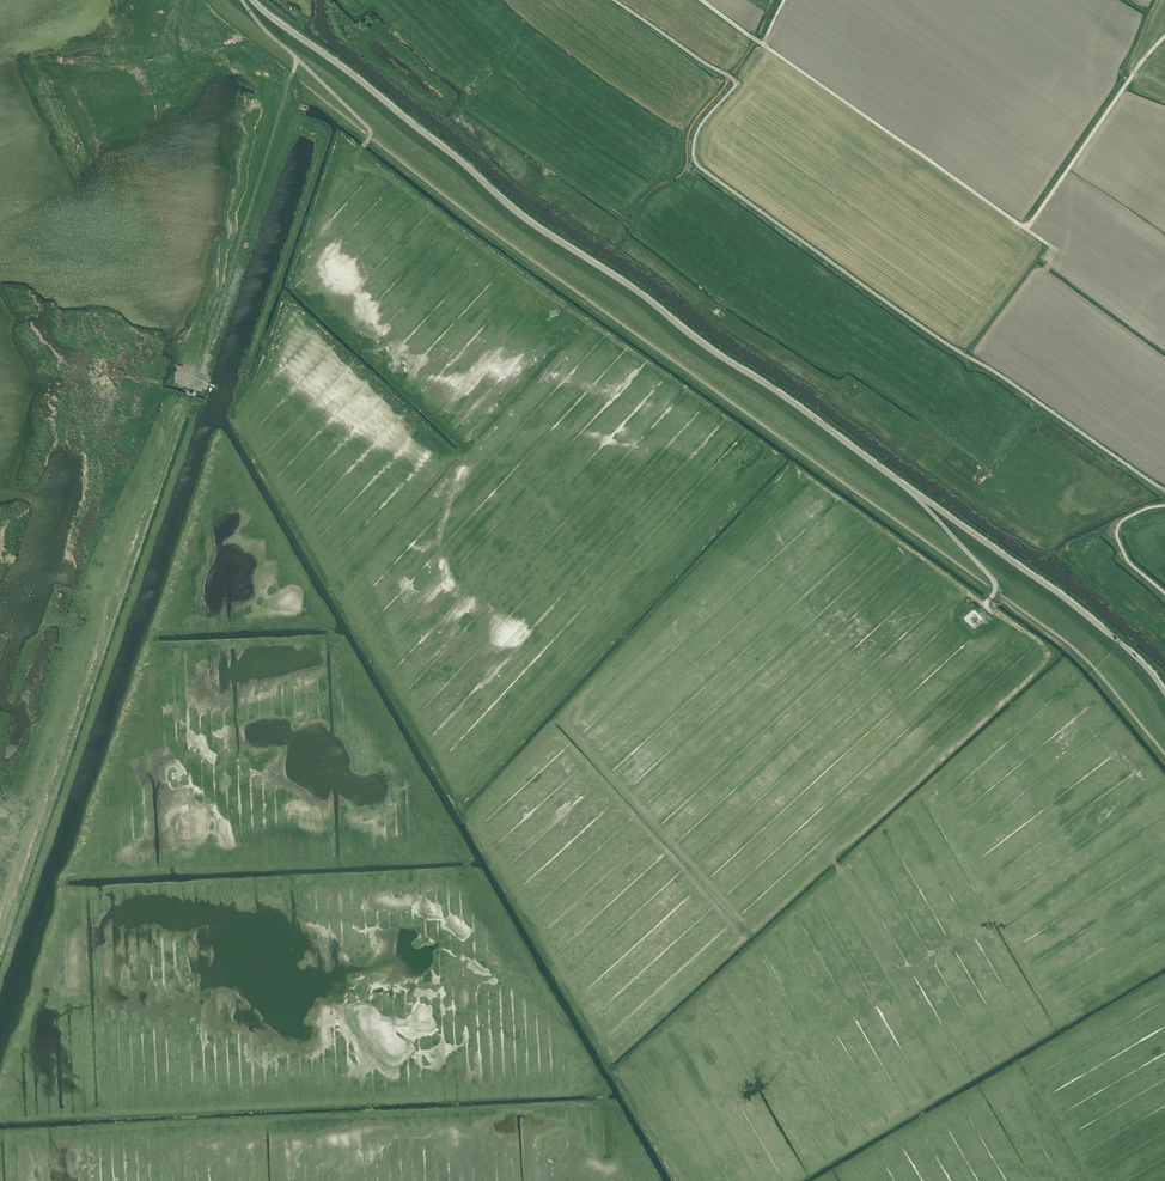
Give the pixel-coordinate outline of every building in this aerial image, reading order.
[(553,332),(559,338),(568,327),(562,321),(553,332)]
